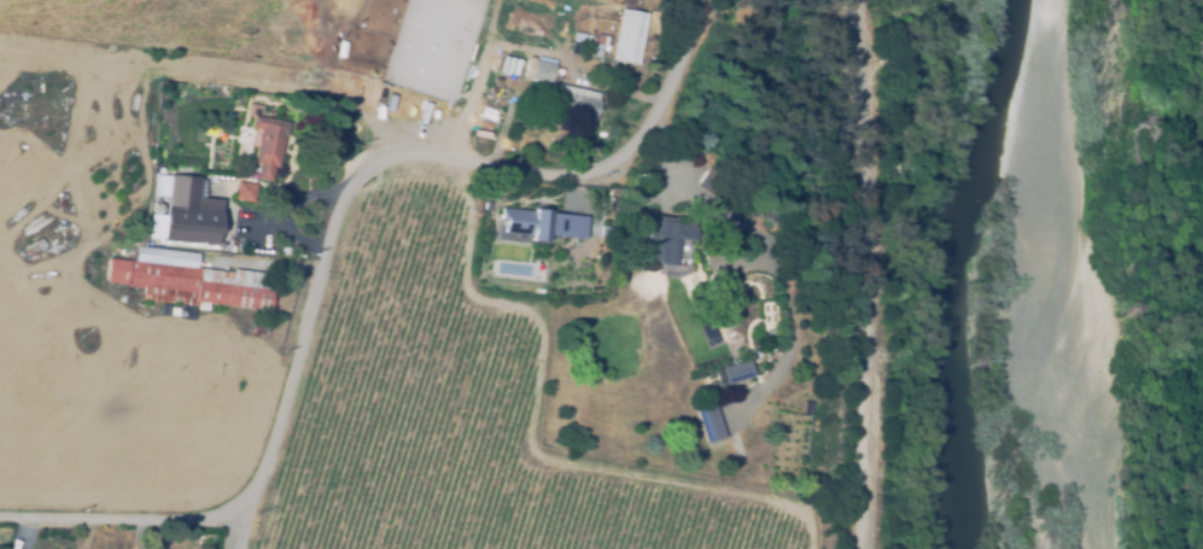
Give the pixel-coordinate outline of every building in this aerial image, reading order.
[(613,59),(621,8),(647,13),(638,64),(613,59)] [(656,47),(655,63),(648,62),(649,46),(656,47)] [(506,57),(503,71),(497,70),(501,56),(506,57)] [(513,58),(509,72),(503,71),(507,57),(513,58)] [(519,60),(515,75),(510,72),(513,58),(519,60)] [(554,64),(550,82),(525,76),(528,58),(554,64)] [(643,86),(631,83),(632,78),(625,77),(627,66),(647,71),(643,86)] [(594,129),(550,118),(557,86),(601,95),(594,129)] [(270,183),(256,180),(258,170),(252,165),(261,132),(251,129),(255,116),(288,124),(278,170),(274,169),(270,183)] [(719,202),(696,186),(707,170),(730,185),(719,202)] [(214,244),(160,239),(167,176),(197,179),(195,199),(218,200),(214,244)] [(252,205),(233,202),(236,183),(256,187),(252,205)] [(156,204),(157,204),(157,205),(158,205),(159,206),(159,208),(160,209),(160,210),(159,211),(159,212),(158,214),(157,215),(156,215),(154,215),(154,214),(153,214),(153,212),(152,212),(152,211),(152,210),(152,209),(152,208),(152,206),(153,206),(153,205),(154,205),(156,204)] [(586,230),(585,238),(548,234),(548,243),(532,241),(533,233),(533,224),(501,222),(502,208),(588,216),(586,230)] [(678,269),(660,268),(660,263),(644,262),(647,222),(649,222),(649,217),(673,220),(673,227),(691,228),(691,243),(679,241),(678,269)] [(27,258),(22,251),(41,240),(46,247),(27,258)] [(198,253),(195,268),(199,268),(230,271),(232,270),(271,274),(268,309),(227,305),(206,303),(206,306),(206,310),(194,309),(195,305),(140,299),(141,287),(132,286),(125,285),(104,282),(106,259),(128,262),(128,259),(134,261),(136,246),(198,253)] [(267,337),(249,335),(250,321),(268,322),(267,337)] [(723,369),(747,362),(752,375),(726,384),(723,369)] [(808,399),(814,401),(812,413),(806,413),(808,399)] [(714,402),(725,438),(706,444),(695,408),(714,402)]
